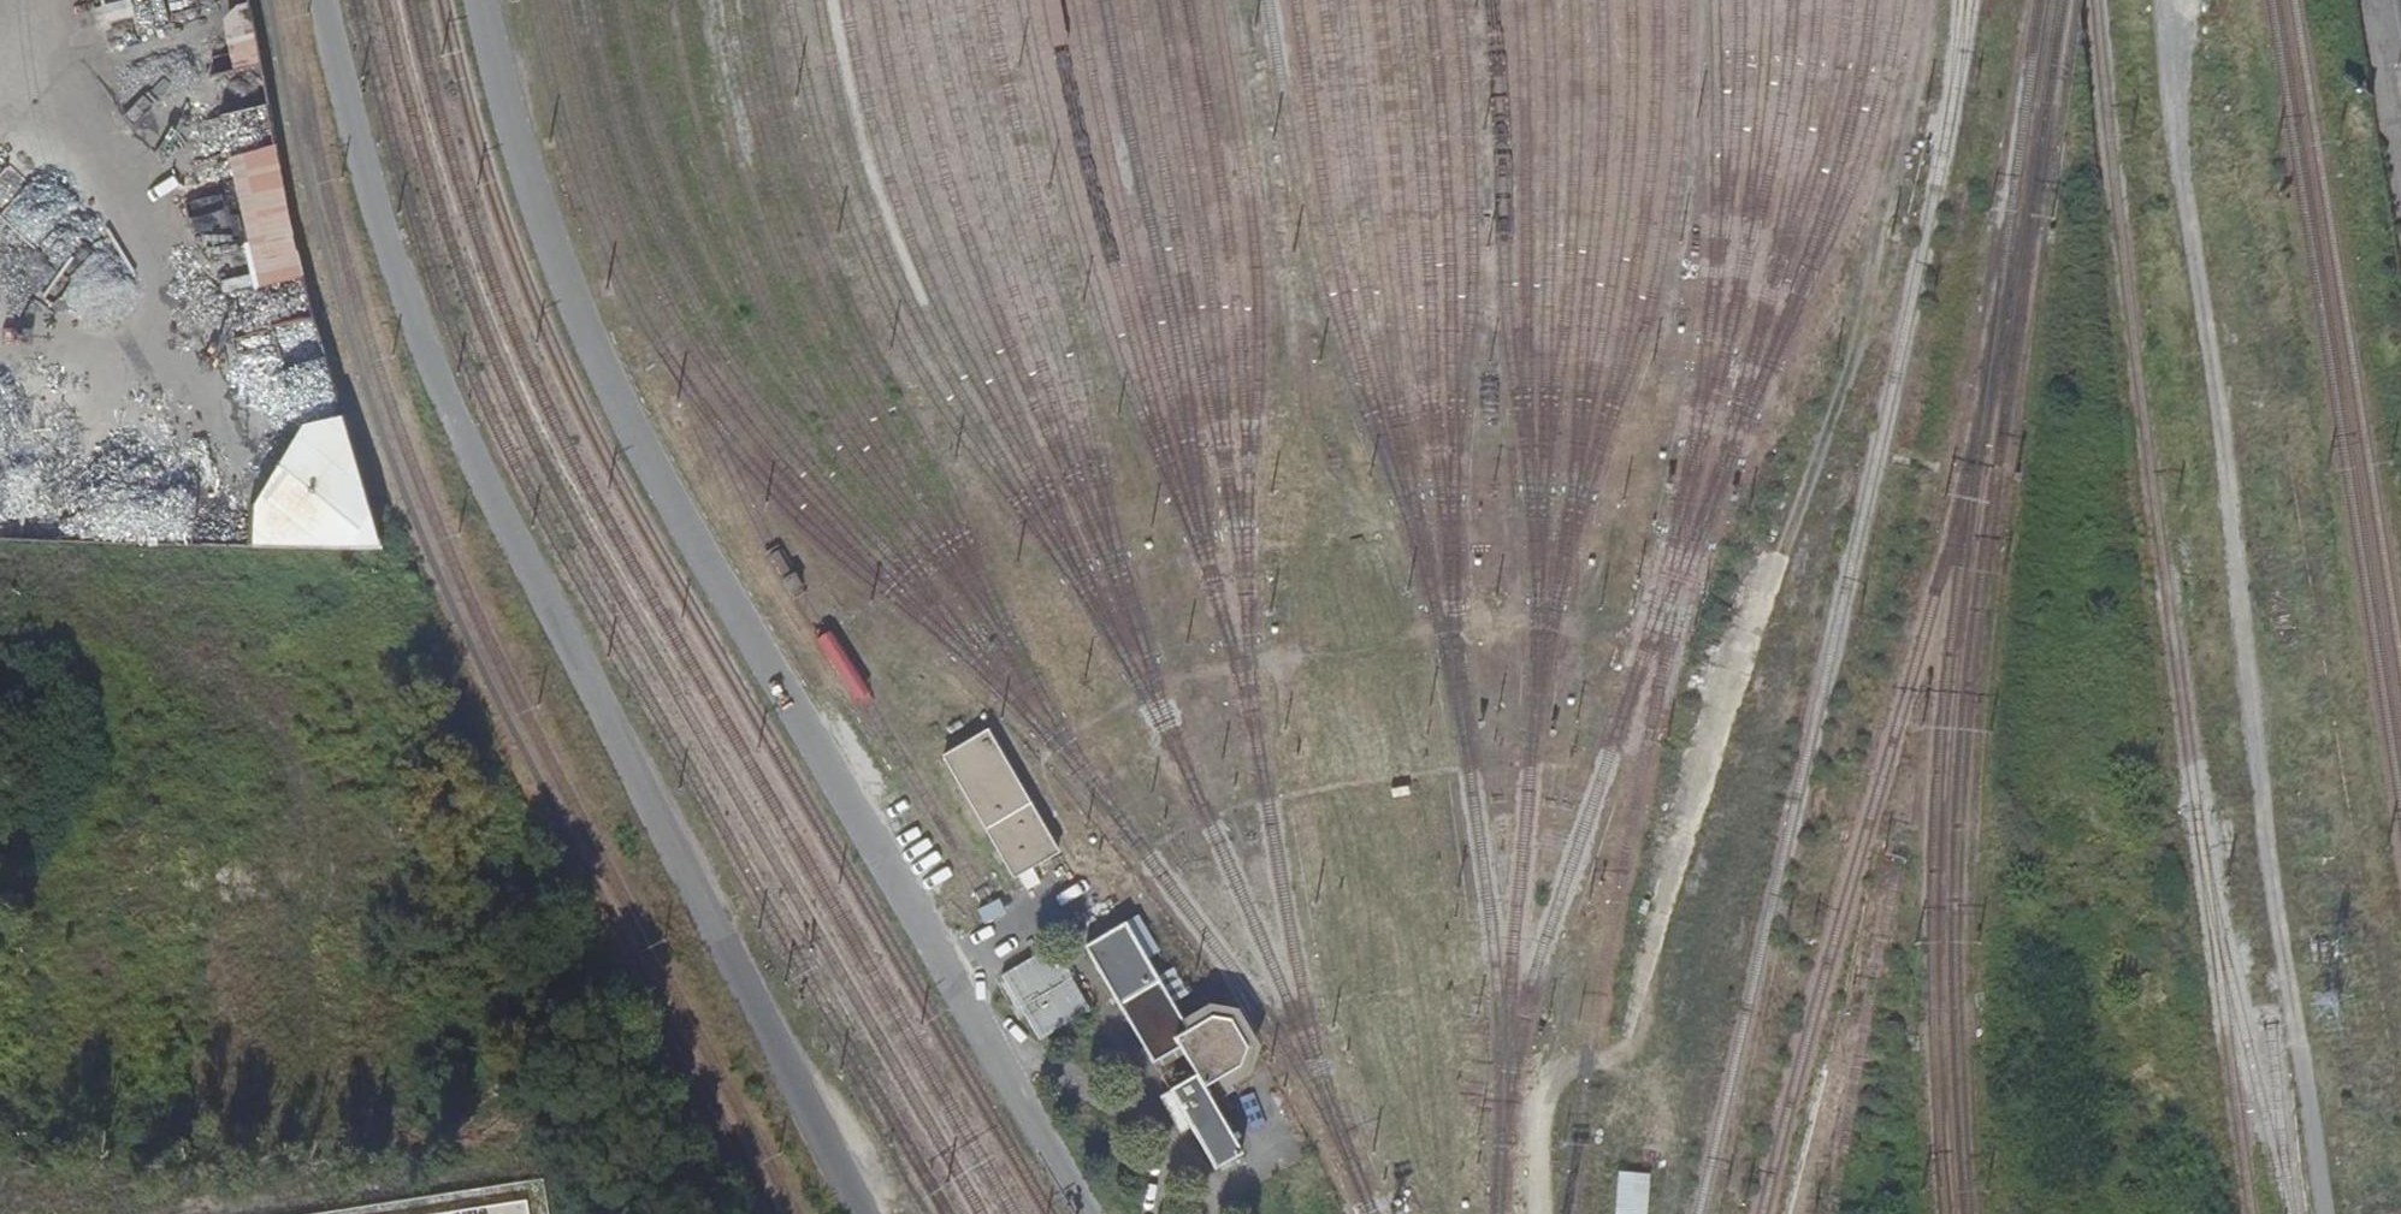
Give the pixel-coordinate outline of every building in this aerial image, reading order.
[(258,14),(232,16),(235,70),(260,69),(258,14)] [(265,292),(311,281),(281,150),(234,161),(265,292)] [(273,329),(285,372),(329,361),(317,317),(273,329)] [(284,437),(280,551),(376,555),(389,552),(358,420),(284,437)] [(1047,855),(970,734),(937,755),(1012,879),(1047,855)] [(1183,1029),(1176,1019),(1122,926),(1079,950),(1143,1063),(1170,1049),(1193,1082),(1212,1078),(1222,1071),(1230,1059),(1231,1042),(1222,1028),(1207,1023),(1196,1023),(1183,1029)] [(1047,946),(995,976),(1032,1041),(1085,1010),(1047,946)] [(1646,1172),(1613,1170),(1611,1213),(1643,1213),(1646,1172)]
